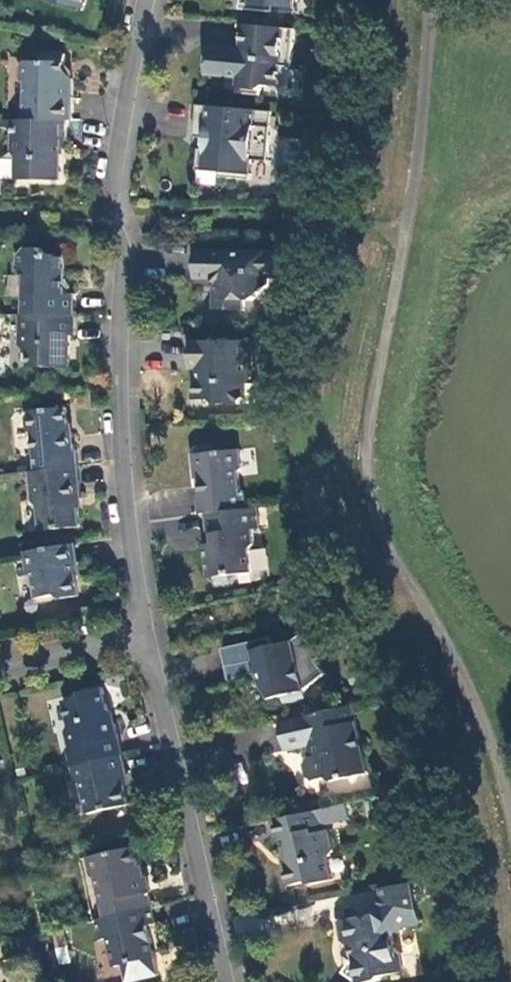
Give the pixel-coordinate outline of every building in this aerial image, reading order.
[(87,0),(48,0),(85,9),(87,0)] [(242,4),(295,9),(295,0),(242,0),(242,4)] [(295,30),(244,25),(242,40),(241,51),(208,48),(206,75),(239,78),(237,94),(261,96),(261,91),(267,86),(280,88),(281,67),(292,68),(295,30)] [(26,84),(25,121),(68,121),(73,121),(73,80),(66,72),(66,55),(42,55),(42,62),(26,62),(21,67),(21,79),(26,84)] [(272,113),(197,106),(194,138),(206,139),(205,150),(199,150),(197,171),(220,173),(219,178),(250,181),(252,161),(268,162),(272,113)] [(25,121),(13,120),(12,153),(17,158),(17,181),(62,181),(62,155),(57,155),(57,141),(67,142),(68,121),(25,121)] [(11,178),(11,158),(0,158),(0,178),(11,178)] [(25,251),(18,258),(18,272),(24,279),(24,318),(74,318),(74,297),(65,297),(65,294),(70,292),(66,283),(66,258),(48,259),(41,252),(25,251)] [(278,254),(194,253),(194,280),(210,281),(216,286),(213,289),(213,312),(243,312),(243,302),(251,303),(267,287),(267,280),(278,280),(278,254)] [(24,318),(19,318),(19,349),(24,354),(29,354),(29,371),(68,371),(69,339),(74,339),(74,318),(24,318)] [(250,343),(189,343),(189,371),(197,371),(197,377),(191,381),(191,402),(210,401),(215,406),(238,405),(243,400),(243,386),(245,386),(250,380),(250,343)] [(30,414),(25,419),(26,431),(32,435),(36,473),(78,469),(76,453),(74,453),(73,435),(69,435),(67,410),(30,414)] [(196,498),(198,516),(204,515),(245,511),(242,492),(239,493),(237,474),(240,470),(238,451),(218,453),(210,447),(195,449),(191,454),(192,467),(198,471),(199,480),(196,480),(198,498),(196,498)] [(36,473),(29,474),(32,503),(37,508),(40,533),(80,529),(77,501),(81,500),(78,469),(36,473)] [(263,508),(256,509),(258,530),(266,529),(263,508)] [(245,511),(204,515),(206,536),(212,536),(213,546),(210,549),(204,550),(207,579),(216,587),(230,585),(237,576),(251,574),(249,551),(253,546),(251,531),(258,530),(256,509),(245,511)] [(72,547),(24,554),(27,576),(33,579),(36,601),(58,597),(63,600),(78,598),(73,566),(75,566),(72,547)] [(348,628),(343,622),(336,628),(340,633),(348,628)] [(262,640),(220,650),(224,670),(251,664),(254,676),(256,681),(255,682),(253,684),(253,685),(254,688),(256,690),(257,690),(259,690),(260,690),(261,692),(262,693),(263,695),(264,696),(265,697),(265,698),(266,699),(267,701),(282,698),(283,706),(296,703),(296,702),(305,700),(303,693),(325,676),(315,663),(321,659),(302,635),(291,643),(285,648),(284,648),(283,650),(282,651),(281,653),(281,654),(281,656),(282,658),(275,659),(272,647),(270,638),(262,641),(262,640)] [(291,643),(272,647),(275,659),(282,658),(281,656),(281,654),(281,653),(282,651),(283,650),(284,648),(285,648),(291,643)] [(251,664),(224,670),(227,682),(254,676),(251,664)] [(103,689),(83,693),(80,699),(64,702),(69,726),(66,731),(70,749),(67,750),(70,762),(72,768),(123,756),(115,725),(110,722),(103,689)] [(351,707),(278,724),(284,752),(310,747),(312,753),(313,758),(306,760),(303,766),(306,779),(311,783),(325,780),(331,784),(367,776),(351,707)] [(123,756),(72,768),(75,785),(80,784),(87,815),(129,806),(123,778),(127,777),(123,756)] [(318,812),(269,823),(273,841),(279,840),(284,865),(282,869),(286,888),(307,884),(311,886),(331,882),(325,859),(328,858),(331,853),(327,832),(323,833),(318,812)] [(135,848),(87,859),(92,877),(96,880),(105,919),(151,908),(148,893),(150,893),(147,877),(142,878),(135,848)] [(381,891),(383,905),(376,917),(375,916),(341,922),(339,924),(339,925),(338,926),(338,927),(341,944),(350,950),(351,950),(353,960),(349,965),(352,981),(379,981),(381,979),(398,975),(402,970),(400,955),(394,951),(391,938),(395,932),(399,934),(403,929),(417,926),(409,886),(381,891)] [(105,919),(96,921),(99,938),(107,936),(108,940),(114,968),(155,959),(150,940),(145,937),(144,927),(155,925),(151,908),(105,919)] [(47,935),(37,938),(41,954),(51,952),(47,935)] [(352,981),(349,965),(342,975),(352,981)]
